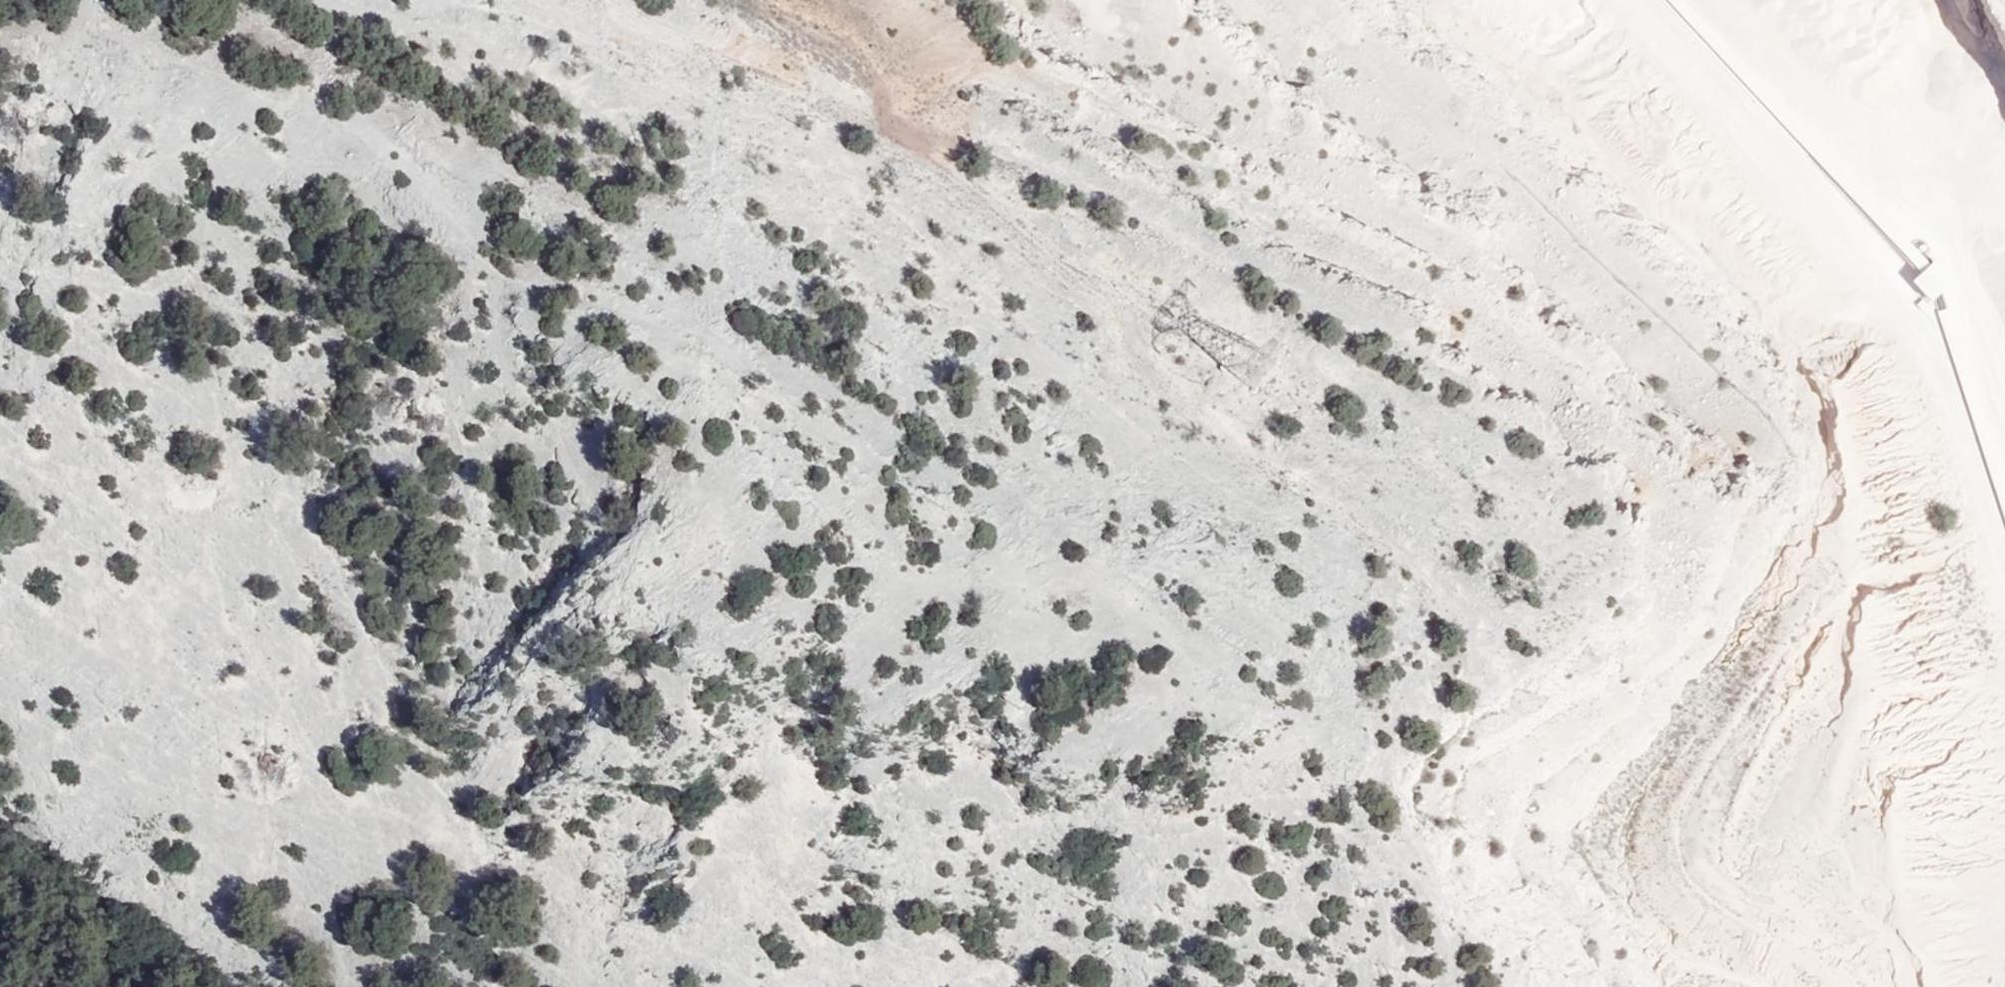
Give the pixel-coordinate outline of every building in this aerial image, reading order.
[(1927,298),(1952,276),(1931,252),(1906,274),(1927,298)]
